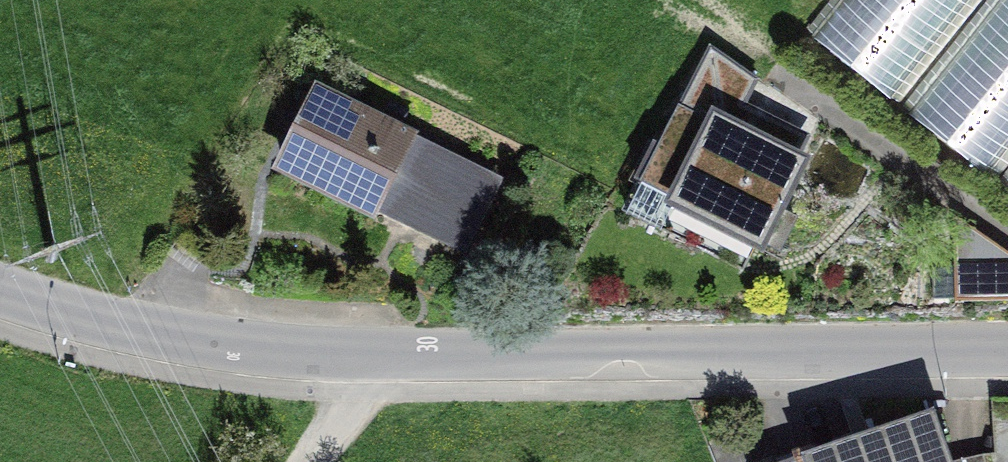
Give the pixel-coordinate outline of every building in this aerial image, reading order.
[(811,36),(892,101),(972,0),(840,0),(811,36)] [(907,113),(988,178),(1007,153),(1007,0),(997,0),(907,113)] [(453,242),(485,174),(317,94),(281,169),(370,211),(389,170),(423,186),(407,220),(453,242)] [(757,240),(796,159),(679,103),(640,185),(757,240)] [(948,455),(932,410),(784,461),(927,461),(948,455)]
